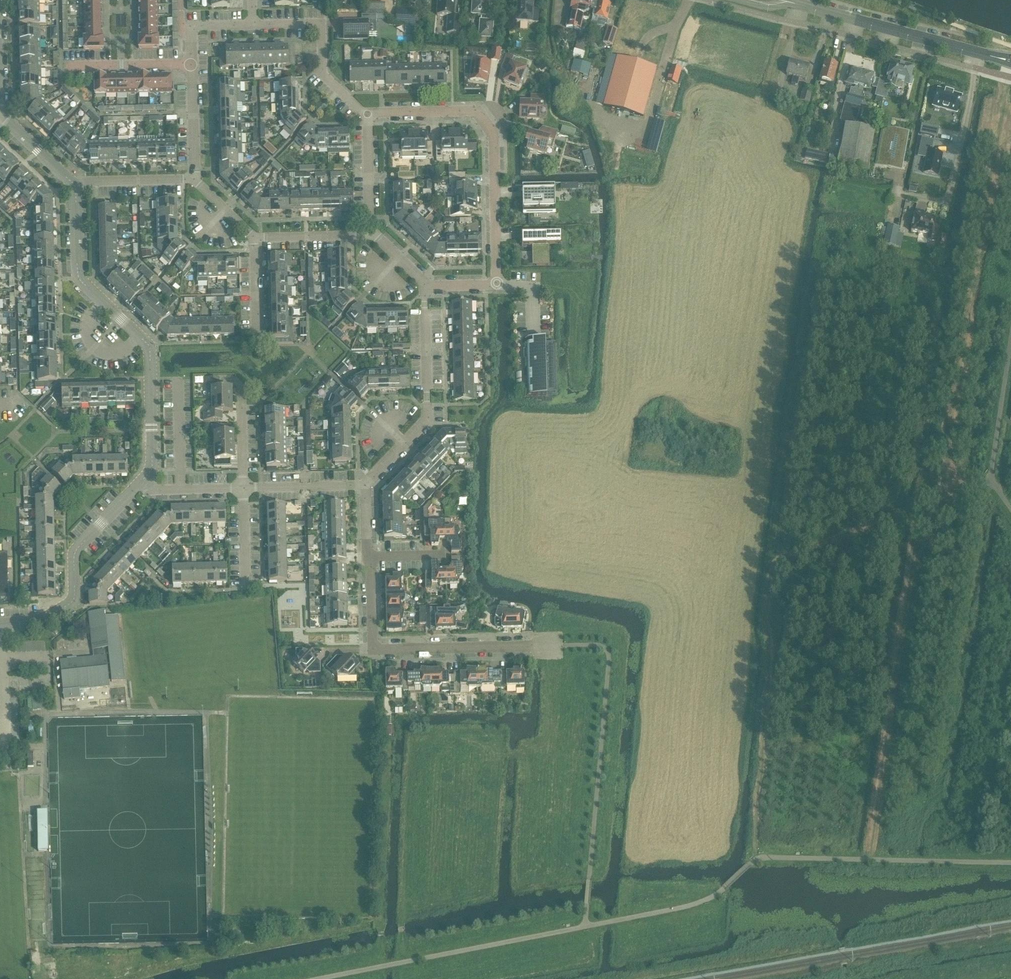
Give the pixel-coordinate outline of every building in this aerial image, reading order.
[(208,8),(230,8),(230,0),(207,0),(208,8)] [(448,17),(447,34),(459,35),(461,17),(453,17),(454,9),(455,1),(454,1),(454,0),(438,0),(437,16),(448,17)] [(478,17),(481,17),(481,22),(480,22),(479,38),(491,38),(492,23),(486,22),(486,18),(487,18),(487,17),(488,0),(473,0),(472,17),(478,17)] [(588,19),(590,11),(592,0),(591,0),(573,0),(566,27),(580,30),(583,18),(588,19)] [(533,10),(533,2),(518,1),(517,17),(517,22),(532,23),(532,22),(538,23),(539,17),(539,10),(533,10)] [(594,12),(590,11),(588,19),(592,20),(590,28),(596,30),(597,26),(604,27),(605,21),(607,22),(611,5),(596,2),(594,12)] [(19,6),(19,15),(39,15),(39,5),(19,6)] [(139,6),(139,16),(157,16),(157,5),(139,6)] [(84,7),(84,17),(102,17),(102,6),(84,7)] [(395,24),(416,25),(417,17),(417,11),(396,10),(396,17),(395,24)] [(39,15),(19,15),(19,25),(39,25),(39,15)] [(139,16),(139,27),(157,27),(157,16),(139,16)] [(376,33),(376,22),(377,22),(377,16),(362,16),(362,22),(344,22),(344,39),(369,39),(368,33),(376,33)] [(84,17),(84,28),(102,28),(102,17),(84,17)] [(138,38),(158,38),(158,37),(157,27),(139,27),(140,38),(138,38)] [(83,39),(104,39),(104,38),(102,38),(102,28),(84,28),(84,39),(83,39)] [(603,43),(612,46),(617,31),(608,28),(603,43)] [(20,31),(20,41),(40,41),(39,31),(20,31)] [(158,38),(138,38),(139,49),(159,49),(158,38)] [(104,39),(83,39),(84,50),(104,50),(104,39)] [(20,41),(20,51),(40,51),(40,41),(20,41)] [(577,41),(572,58),(584,62),(588,44),(577,41)] [(542,44),(526,43),(525,52),(541,53),(542,44)] [(275,48),(267,48),(267,67),(278,67),(288,67),(294,67),(294,47),(288,47),(279,48),(280,52),(277,52),(275,52),(275,48)] [(247,68),(246,48),(239,49),(239,53),(236,53),(234,53),(234,49),(225,49),(219,49),(220,69),(226,68),(237,68),(247,68)] [(254,48),(246,48),(247,68),(257,68),(267,67),(267,48),(259,48),(259,52),(257,52),(254,52),(254,48)] [(491,60),(499,62),(501,50),(493,49),(491,60)] [(20,51),(20,61),(40,60),(40,51),(20,51)] [(511,64),(513,58),(507,56),(502,68),(509,70),(504,82),(519,88),(520,84),(524,82),(528,70),(511,64)] [(657,68),(617,57),(603,106),(643,117),(657,68)] [(20,61),(21,70),(40,70),(40,60),(20,61)] [(470,81),(486,83),(488,71),(490,71),(491,63),(473,60),(470,81)] [(573,61),(571,72),(588,76),(591,65),(573,61)] [(791,84),(797,86),(799,79),(805,81),(809,67),(790,62),(786,75),(793,77),(791,84)] [(891,62),(886,79),(884,86),(885,86),(890,87),(897,89),(901,90),(903,85),(908,86),(911,86),(912,80),(910,77),(913,68),(891,62)] [(350,83),(362,82),(362,63),(349,63),(350,83)] [(362,82),(374,82),(374,63),(362,63),(362,82)] [(374,82),(386,82),(386,66),(386,63),(374,63),(374,82)] [(824,64),(819,84),(827,86),(826,89),(831,91),(835,77),(834,77),(837,67),(824,64)] [(434,65),(422,66),(422,85),(434,85),(434,65)] [(446,65),(434,65),(434,85),(447,85),(446,65)] [(386,82),(386,86),(398,86),(398,66),(386,66),(386,82)] [(410,66),(398,66),(398,86),(410,85),(410,66)] [(422,66),(410,66),(410,85),(422,85),(422,66)] [(671,67),(667,82),(677,85),(681,70),(671,67)] [(847,95),(841,115),(857,119),(860,108),(852,106),(861,73),(849,69),(846,78),(845,78),(844,82),(845,83),(844,85),(854,88),(854,90),(851,89),(849,96),(847,95)] [(21,70),(21,80),(41,79),(40,70),(21,70)] [(873,76),(861,73),(852,106),(860,108),(862,99),(860,99),(862,92),(858,91),(859,89),(868,91),(870,85),(873,85),(875,78),(872,78),(873,76)] [(127,76),(116,77),(117,95),(128,94),(127,76)] [(138,76),(127,76),(128,94),(138,94),(138,95),(138,76)] [(149,76),(138,76),(138,95),(149,94),(149,76)] [(150,76),(149,76),(149,94),(150,94),(160,94),(160,76),(150,76)] [(171,76),(160,76),(160,94),(172,94),(172,92),(174,92),(173,84),(171,84),(171,76)] [(94,95),(106,95),(105,77),(94,77),(94,95)] [(105,77),(106,95),(117,95),(116,77),(106,77),(105,77)] [(880,77),(879,80),(877,89),(875,96),(886,99),(888,91),(884,90),(885,86),(884,86),(886,79),(880,77)] [(21,80),(21,90),(41,89),(41,79),(21,80)] [(218,84),(218,94),(240,94),(240,83),(236,83),(218,84)] [(279,84),(280,94),(298,94),(297,83),(279,84)] [(804,88),(800,101),(810,103),(813,91),(804,88)] [(24,107),(30,112),(42,100),(41,99),(41,89),(21,90),(21,100),(24,100),(24,107)] [(962,96),(938,90),(933,106),(957,113),(962,96)] [(218,94),(218,105),(240,104),(240,94),(218,94)] [(276,94),(276,104),(298,104),(298,94),(280,94),(276,94)] [(544,103),(544,96),(531,96),(531,102),(520,102),(520,117),(525,118),(527,119),(540,120),(540,111),(538,109),(538,103),(544,103)] [(28,114),(35,121),(49,107),(42,100),(30,112),(28,114)] [(218,105),(219,115),(241,114),(242,114),(241,104),(240,104),(218,105)] [(281,115),(283,121),(298,114),(298,104),(276,104),(276,115),(281,115)] [(35,121),(42,128),(56,113),(49,107),(35,121)] [(56,113),(42,128),(49,135),(63,120),(56,113)] [(219,115),(219,125),(241,124),(241,114),(219,115)] [(298,114),(283,121),(286,127),(283,130),(291,138),(306,122),(298,114)] [(857,119),(841,115),(840,122),(855,126),(857,119)] [(53,138),(60,145),(74,131),(67,124),(53,138)] [(219,125),(219,135),(241,134),(241,124),(219,125)] [(306,146),(312,148),(317,132),(310,125),(295,141),(303,149),(306,146)] [(920,134),(937,137),(939,129),(921,125),(920,134)] [(838,165),(868,170),(875,131),(845,126),(838,165)] [(529,144),(527,151),(545,156),(548,148),(553,149),(557,133),(544,129),(541,137),(536,135),(535,137),(528,135),(526,144),(529,144)] [(881,153),(879,165),(891,168),(893,157),(902,159),(906,138),(894,135),(895,132),(883,129),(879,153),(881,153)] [(60,145),(67,152),(81,137),(74,131),(60,145)] [(454,152),(454,131),(442,132),(442,143),(436,143),(436,159),(442,159),(442,153),(454,152)] [(466,131),(454,131),(454,152),(476,152),(476,142),(467,142),(466,131)] [(317,132),(312,148),(318,151),(328,150),(328,155),(329,155),(328,132),(318,133),(317,132)] [(338,132),(328,132),(329,155),(339,154),(338,132)] [(348,132),(338,132),(339,154),(349,154),(348,132)] [(402,159),(414,159),(414,132),(401,132),(402,144),(393,144),(393,154),(402,154),(402,159)] [(414,132),(414,159),(426,158),(427,159),(433,159),(432,143),(426,143),(426,132),(414,132)] [(219,135),(219,145),(237,145),(241,145),(241,134),(219,135)] [(74,159),(76,157),(76,156),(88,144),(81,137),(67,152),(74,159)] [(137,138),(137,143),(138,163),(147,163),(147,138),(137,138)] [(156,138),(147,138),(147,163),(157,163),(156,143),(156,138)] [(919,150),(928,152),(923,173),(938,176),(942,155),(931,153),(934,141),(921,138),(919,150)] [(118,139),(118,144),(118,164),(128,163),(128,144),(127,139),(118,139)] [(98,140),(99,144),(99,164),(109,164),(108,144),(108,140),(98,140)] [(176,142),(166,143),(167,162),(176,162),(176,142)] [(137,143),(128,144),(128,163),(138,163),(137,143)] [(166,143),(156,143),(157,163),(167,162),(166,143)] [(76,156),(76,157),(82,162),(89,162),(89,164),(99,164),(99,144),(88,145),(88,144),(76,156)] [(118,144),(108,144),(109,164),(118,164),(118,144)] [(219,145),(220,156),(238,155),(237,145),(219,145)] [(590,151),(583,153),(585,161),(592,159),(590,151)] [(807,152),(806,159),(826,164),(828,157),(807,152)] [(12,160),(6,153),(0,159),(0,172),(12,160)] [(220,156),(220,166),(238,165),(238,155),(220,156)] [(0,172),(0,178),(4,182),(19,166),(12,160),(0,172)] [(220,166),(220,178),(238,170),(245,167),(245,165),(238,165),(220,166)] [(399,169),(399,174),(398,174),(398,180),(415,179),(415,173),(409,173),(409,168),(399,169)] [(15,192),(17,190),(16,190),(29,176),(23,170),(8,186),(15,192)] [(220,178),(229,187),(242,174),(238,170),(220,178)] [(242,174),(229,187),(237,194),(249,181),(242,174)] [(17,190),(23,196),(36,182),(29,176),(16,190),(17,190)] [(451,186),(452,198),(477,198),(476,185),(465,186),(465,180),(449,180),(449,186),(451,186)] [(27,204),(30,202),(42,189),(36,182),(23,196),(21,198),(27,204)] [(241,198),(248,205),(261,192),(265,195),(266,191),(256,182),(241,198)] [(394,186),(394,196),(412,196),(416,196),(416,185),(412,186),(394,186)] [(552,188),(552,185),(533,185),(533,191),(529,191),(529,192),(523,192),(523,193),(523,198),(523,214),(534,214),(541,214),(541,208),(545,208),(552,208),(552,198),(552,190),(551,190),(551,188),(552,188)] [(919,185),(917,193),(929,195),(930,188),(919,185)] [(30,202),(33,206),(52,198),(42,189),(30,202)] [(300,190),(290,191),(290,213),(300,213),(300,190)] [(310,190),(300,190),(300,213),(311,212),(310,190)] [(320,190),(310,190),(311,212),(321,212),(320,190)] [(329,190),(320,190),(321,212),(331,212),(331,190),(329,190)] [(340,190),(331,190),(331,212),(341,212),(341,193),(340,193),(340,190)] [(266,191),(265,195),(269,195),(270,213),(280,213),(279,191),(266,191)] [(290,191),(279,191),(280,213),(290,213),(290,191)] [(248,205),(257,214),(257,213),(265,195),(261,192),(248,205)] [(352,193),(341,193),(341,212),(352,211),(352,193)] [(257,213),(257,214),(270,213),(269,195),(265,195),(257,213)] [(394,196),(394,207),(412,206),(412,196),(394,196)] [(52,198),(33,206),(34,211),(52,210),(52,198)] [(477,198),(452,198),(452,210),(449,210),(449,216),(466,216),(466,210),(477,210),(477,198)] [(156,202),(157,212),(177,211),(176,201),(156,202)] [(31,220),(34,220),(53,220),(52,210),(34,211),(33,206),(30,207),(30,211),(31,220)] [(394,207),(394,219),(412,211),(412,206),(394,207)] [(99,208),(99,219),(116,218),(116,207),(99,208)] [(157,212),(157,221),(177,221),(177,211),(157,212)] [(394,219),(403,227),(415,214),(412,211),(394,219)] [(928,240),(937,242),(939,229),(931,228),(933,219),(924,217),(924,213),(915,211),(911,232),(929,236),(928,240)] [(403,227),(410,234),(423,222),(415,214),(403,227)] [(99,219),(99,229),(116,229),(116,218),(99,219)] [(34,220),(34,229),(53,229),(53,220),(34,220)] [(157,221),(157,231),(177,230),(177,221),(157,221)] [(410,234),(418,242),(431,229),(423,222),(410,234)] [(887,226),(883,245),(895,247),(899,228),(887,226)] [(31,229),(31,238),(53,238),(53,229),(34,229),(31,229)] [(99,229),(100,240),(116,239),(116,229),(99,229)] [(418,242),(425,249),(438,236),(431,229),(418,242)] [(177,230),(157,231),(158,250),(164,255),(171,247),(172,248),(178,242),(177,241),(177,230)] [(562,246),(561,233),(521,234),(522,247),(532,247),(532,246),(536,246),(536,260),(536,266),(550,266),(550,260),(548,260),(548,246),(560,246),(562,246)] [(456,235),(457,239),(457,257),(467,257),(467,234),(463,234),(456,235)] [(482,234),(467,234),(467,257),(478,256),(478,250),(482,250),(482,234)] [(425,249),(434,257),(435,255),(442,239),(438,236),(425,249)] [(31,238),(31,247),(53,246),(53,238),(31,238)] [(100,240),(100,250),(117,250),(116,239),(100,240)] [(435,255),(434,257),(447,257),(446,239),(442,239),(435,255)] [(457,239),(446,239),(447,257),(457,257),(457,239)] [(171,247),(164,255),(161,258),(169,265),(185,248),(178,242),(172,248),(171,247)] [(31,247),(32,256),(53,255),(53,246),(31,247)] [(100,250),(100,261),(117,261),(117,250),(100,250)] [(324,251),(324,263),(346,263),(346,252),(328,253),(328,251),(324,251)] [(183,273),(190,265),(196,259),(189,252),(175,266),(183,273)] [(32,265),(35,265),(54,264),(53,255),(32,256),(32,265)] [(268,257),(268,268),(286,267),(290,267),(290,257),(286,257),(268,257)] [(226,258),(217,259),(217,278),(227,278),(226,258)] [(236,258),(226,258),(227,278),(237,278),(236,258)] [(196,259),(190,265),(193,268),(197,268),(198,279),(198,284),(208,284),(208,279),(207,259),(196,259)] [(217,259),(207,259),(208,279),(217,278),(217,259)] [(117,261),(100,261),(101,274),(117,266),(117,261)] [(138,261),(132,266),(136,270),(141,264),(138,261)] [(324,263),(324,274),(347,273),(346,263),(324,263)] [(35,265),(35,274),(54,273),(54,264),(35,265)] [(117,266),(101,274),(109,282),(121,270),(117,266)] [(136,270),(132,266),(127,272),(130,276),(136,270)] [(138,271),(144,276),(148,271),(143,266),(138,271)] [(154,267),(151,270),(158,276),(161,273),(154,267)] [(268,268),(268,278),(287,278),(286,267),(268,268)] [(107,284),(115,291),(128,277),(121,270),(109,282),(107,284)] [(148,271),(144,276),(149,281),(154,276),(148,271)] [(35,274),(35,282),(35,283),(54,282),(54,273),(35,274)] [(329,283),(329,284),(347,283),(347,273),(324,274),(325,283),(329,283)] [(115,291),(122,298),(136,284),(128,277),(115,291)] [(268,278),(269,288),(287,288),(287,278),(268,278)] [(32,283),(32,292),(54,291),(54,282),(35,283),(35,282),(35,283),(32,283)] [(327,302),(334,299),(347,293),(347,283),(329,284),(329,294),(324,296),(327,302)] [(136,284),(122,298),(130,306),(144,291),(136,284)] [(158,289),(163,294),(168,289),(162,284),(158,289)] [(269,288),(269,298),(287,298),(291,298),(291,288),(287,288),(269,288)] [(168,289),(163,294),(168,299),(173,294),(168,289)] [(36,301),(55,300),(54,291),(32,292),(33,301),(36,301)] [(347,293),(334,299),(336,304),(334,306),(332,308),(332,312),(338,318),(355,301),(347,293)] [(147,295),(134,309),(141,317),(155,302),(147,295)] [(175,296),(168,304),(171,307),(178,299),(175,296)] [(269,298),(269,309),(287,308),(287,298),(269,298)] [(36,301),(36,309),(36,310),(55,310),(55,300),(36,301)] [(452,302),(453,314),(472,314),(472,301),(452,302)] [(155,302),(141,317),(149,324),(163,309),(155,302)] [(357,322),(361,324),(366,312),(359,304),(346,317),(354,325),(357,322)] [(269,309),(269,319),(291,318),(291,308),(287,308),(269,309)] [(33,319),(36,319),(55,318),(55,310),(36,310),(36,309),(33,309),(33,319)] [(156,331),(159,329),(170,317),(163,309),(149,324),(156,331)] [(408,310),(397,311),(397,329),(408,329),(408,310)] [(366,312),(361,324),(366,326),(366,330),(377,329),(377,311),(366,312)] [(387,311),(377,311),(377,329),(387,329),(387,311)] [(397,311),(387,311),(387,329),(397,329),(397,311)] [(453,314),(453,326),(472,326),(472,314),(453,314)] [(170,317),(159,329),(167,337),(174,320),(170,317)] [(174,320),(167,337),(179,337),(179,320),(179,317),(175,317),(174,320)] [(321,321),(324,324),(328,328),(331,325),(327,321),(328,320),(325,317),(321,321)] [(36,319),(36,328),(55,327),(55,318),(36,319)] [(269,319),(270,329),(292,328),(291,318),(269,319)] [(212,319),(201,320),(201,336),(212,336),(212,319)] [(223,319),(212,319),(212,336),(223,336),(223,319)] [(234,319),(223,319),(223,336),(234,336),(234,319)] [(190,320),(179,320),(179,337),(190,337),(190,320)] [(201,320),(190,320),(190,337),(201,336),(201,320)] [(453,326),(453,338),(473,338),(472,326),(453,326)] [(33,328),(34,337),(56,336),(55,327),(36,328),(33,328)] [(292,328),(270,329),(270,339),(272,339),(272,344),(292,344),(292,328)] [(34,346),(37,346),(56,345),(56,336),(34,337),(34,346)] [(453,338),(453,350),(473,350),(473,338),(453,338)] [(525,349),(525,351),(525,358),(527,358),(528,392),(528,396),(527,396),(527,397),(547,396),(546,396),(546,393),(556,393),(555,343),(527,344),(527,349),(525,349)] [(37,346),(37,355),(56,354),(56,345),(37,346)] [(453,350),(454,362),(473,362),(473,350),(453,350)] [(37,355),(37,364),(56,363),(56,354),(37,355)] [(454,362),(454,374),(473,374),(473,362),(454,362)] [(34,364),(34,373),(56,372),(56,363),(37,364),(34,364)] [(340,377),(347,369),(343,365),(335,373),(340,377)] [(398,367),(388,368),(388,391),(399,390),(398,372),(398,367)] [(378,368),(378,373),(378,391),(388,391),(388,368),(378,368)] [(56,372),(34,373),(35,382),(35,388),(48,388),(50,390),(57,383),(56,372)] [(409,372),(398,372),(399,390),(409,390),(409,372)] [(365,373),(361,375),(368,391),(378,391),(378,373),(365,373)] [(454,374),(454,386),(474,386),(474,385),(473,374),(454,374)] [(368,391),(361,375),(355,378),(352,376),(345,384),(361,399),(368,391)] [(322,383),(325,386),(332,379),(329,376),(322,383)] [(212,388),(212,400),(232,400),(232,387),(219,388),(219,378),(206,379),(207,388),(212,388)] [(107,385),(98,386),(98,408),(108,407),(108,404),(107,404),(107,385)] [(116,385),(107,385),(107,404),(108,404),(116,404),(116,385)] [(125,385),(116,385),(116,404),(117,404),(117,407),(126,407),(125,385)] [(134,385),(125,385),(126,407),(135,407),(134,385)] [(474,386),(454,386),(455,401),(477,400),(477,385),(474,385),(474,386)] [(71,405),(71,386),(60,387),(54,393),(56,395),(62,395),(62,408),(72,408),(72,405),(71,405)] [(80,386),(71,386),(71,405),(72,405),(72,408),(80,408),(80,405),(80,386)] [(89,386),(80,386),(80,405),(89,404),(89,386)] [(98,386),(89,386),(89,404),(90,404),(90,408),(98,408),(98,386)] [(328,402),(337,405),(350,410),(357,403),(344,390),(340,387),(333,395),(331,395),(328,402)] [(41,408),(46,412),(55,402),(51,397),(41,408)] [(232,400),(212,400),(212,412),(204,412),(204,421),(222,420),(222,413),(232,412),(232,400)] [(331,410),(332,421),(350,420),(350,410),(337,405),(335,410),(331,410)] [(265,409),(265,419),(285,419),(285,409),(265,409)] [(265,419),(266,429),(285,428),(285,419),(265,419)] [(328,421),(328,431),(350,431),(350,420),(332,421),(328,421)] [(214,433),(214,446),(234,446),(234,432),(230,432),(230,425),(211,426),(212,433),(214,433)] [(266,429),(266,438),(285,438),(285,428),(266,429)] [(328,431),(328,442),(350,441),(350,431),(328,431)] [(466,431),(455,432),(455,450),(455,454),(466,454),(466,431)] [(442,432),(434,441),(447,454),(450,450),(442,432)] [(455,432),(442,432),(450,450),(455,450),(455,432)] [(266,438),(266,448),(286,448),(285,438),(266,438)] [(328,452),(332,452),(351,452),(350,441),(328,442),(328,452)] [(434,441),(427,448),(440,461),(447,454),(434,441)] [(234,446),(214,446),(215,460),(214,460),(214,467),(231,467),(231,460),(235,460),(234,446)] [(266,448),(266,458),(286,457),(286,448),(266,448)] [(427,448),(420,456),(436,471),(443,464),(440,461),(427,448)] [(351,452),(332,452),(333,462),(351,462),(351,452)] [(420,456),(413,463),(426,476),(429,479),(436,471),(420,456)] [(286,457),(266,458),(266,468),(286,467),(286,457)] [(85,459),(84,459),(84,476),(95,476),(94,458),(85,459)] [(94,458),(95,476),(105,475),(105,458),(103,458),(94,458)] [(105,458),(105,475),(116,475),(116,458),(107,458),(105,458)] [(116,458),(116,475),(127,475),(127,458),(116,458)] [(73,467),(69,468),(73,476),(84,476),(84,459),(81,459),(72,459),(73,467)] [(413,463),(406,471),(419,483),(426,476),(413,463)] [(73,476),(69,468),(66,470),(60,464),(52,473),(65,485),(73,476)] [(406,471),(399,478),(412,491),(412,490),(419,483),(406,471)] [(44,493),(53,497),(61,488),(48,476),(40,485),(47,491),(44,493)] [(399,478),(391,485),(405,498),(407,501),(415,493),(412,490),(412,491),(399,478)] [(391,485),(383,494),(401,502),(405,498),(391,485)] [(36,508),(53,508),(53,497),(44,493),(44,497),(36,497),(36,506),(36,508)] [(383,494),(383,507),(401,507),(401,502),(383,494)] [(324,504),(324,514),(344,514),(344,504),(324,504)] [(267,505),(268,517),(285,516),(285,505),(267,505)] [(225,506),(214,507),(215,524),(217,524),(226,524),(225,506)] [(171,516),(167,516),(171,525),(182,525),(182,507),(170,508),(171,516)] [(193,507),(182,507),(182,525),(191,524),(191,525),(193,525),(193,507)] [(203,507),(193,507),(193,525),(195,525),(195,524),(204,524),(203,507)] [(214,507),(203,507),(204,524),(213,524),(215,524),(214,507)] [(383,507),(383,517),(402,517),(401,507),(383,507)] [(36,519),(54,519),(53,508),(36,508),(36,510),(36,517),(36,519)] [(158,513),(151,521),(163,533),(171,525),(167,516),(165,519),(158,513)] [(324,514),(325,524),(344,523),(344,514),(324,514)] [(268,517),(268,527),(285,527),(285,525),(285,516),(268,517)] [(383,517),(384,527),(402,527),(402,517),(383,517)] [(37,530),(54,530),(54,519),(36,519),(36,528),(37,530)] [(439,540),(444,539),(444,519),(436,520),(434,523),(423,523),(424,534),(424,537),(430,536),(430,543),(431,546),(438,546),(439,540)] [(444,519),(444,539),(450,544),(451,546),(451,553),(461,552),(461,545),(458,541),(458,536),(459,535),(458,529),(453,529),(451,523),(451,519),(444,519)] [(151,521),(143,529),(156,541),(157,540),(163,533),(151,521)] [(325,524),(325,533),(345,533),(344,523),(325,524)] [(402,527),(384,527),(384,538),(406,538),(406,526),(402,527)] [(268,527),(268,538),(286,538),(286,529),(285,527),(268,527)] [(143,529),(136,537),(148,549),(155,542),(155,543),(156,541),(143,529)] [(37,541),(54,541),(54,530),(37,530),(37,532),(37,541)] [(325,533),(325,543),(345,542),(345,533),(325,533)] [(125,549),(124,549),(137,561),(148,549),(136,537),(125,549)] [(268,538),(268,549),(286,548),(286,546),(286,538),(268,538)] [(37,552),(54,551),(54,541),(37,541),(37,550),(37,552)] [(325,543),(325,552),(345,552),(345,542),(325,543)] [(170,555),(171,553),(162,544),(159,547),(163,551),(164,549),(170,555)] [(268,549),(269,560),(286,559),(286,550),(286,548),(268,549)] [(124,549),(117,557),(129,569),(137,561),(124,549)] [(37,563),(55,562),(54,551),(37,552),(37,554),(37,563)] [(345,552),(325,552),(326,562),(346,562),(345,552)] [(4,599),(4,595),(8,595),(7,557),(3,557),(3,553),(0,553),(0,599),(4,599)] [(117,557),(109,565),(122,577),(123,576),(129,569),(117,557)] [(450,569),(445,570),(446,585),(459,585),(459,580),(461,579),(461,572),(463,571),(463,566),(461,565),(461,557),(451,558),(451,565),(450,569)] [(269,560),(269,571),(286,570),(286,568),(286,559),(269,560)] [(37,572),(38,573),(55,573),(55,562),(37,563),(37,572)] [(446,585),(445,570),(439,570),(437,562),(432,562),(431,564),(431,571),(425,572),(425,575),(425,589),(431,589),(432,584),(438,583),(440,586),(446,585)] [(109,565),(102,573),(114,585),(120,578),(122,577),(109,565)] [(192,566),(183,567),(184,584),(195,584),(194,566),(192,566)] [(196,566),(194,566),(195,584),(205,584),(205,566),(196,566)] [(205,566),(205,584),(216,583),(216,566),(214,566),(205,566)] [(216,566),(216,583),(227,583),(227,566),(218,566),(216,566)] [(184,584),(183,567),(172,567),(173,584),(184,584)] [(326,568),(326,578),(346,577),(346,567),(326,568)] [(286,570),(269,571),(269,582),(276,581),(287,581),(286,572),(286,570)] [(38,576),(38,584),(55,584),(55,573),(38,573),(38,576)] [(100,587),(98,589),(107,593),(114,585),(102,573),(94,581),(100,587)] [(385,576),(385,594),(411,594),(411,593),(406,593),(406,588),(401,585),(401,581),(403,580),(403,575),(387,576),(385,576)] [(326,578),(326,587),(346,587),(346,577),(326,578)] [(55,584),(38,584),(38,595),(55,595),(55,584)] [(132,584),(129,587),(135,592),(137,589),(132,584)] [(326,587),(326,597),(346,596),(346,587),(326,587)] [(107,593),(98,589),(98,593),(89,593),(90,605),(107,604),(107,593)] [(385,594),(386,613),(404,613),(404,612),(401,612),(401,604),(405,603),(405,602),(407,602),(410,599),(410,594),(411,594),(385,594)] [(326,597),(327,607),(347,606),(346,596),(326,597)] [(327,607),(327,616),(347,616),(347,606),(327,607)] [(449,606),(446,606),(443,606),(443,608),(429,608),(430,630),(433,630),(433,629),(435,629),(436,630),(459,630),(461,631),(466,631),(467,625),(461,624),(458,624),(455,623),(455,618),(460,613),(466,612),(467,611),(464,606),(459,608),(450,608),(449,606)] [(497,628),(501,628),(503,630),(522,629),(523,623),(524,622),(525,615),(522,613),(514,612),(513,613),(509,612),(507,611),(497,609),(495,618),(495,625),(497,628)] [(88,613),(90,630),(103,628),(101,618),(105,617),(105,611),(88,613)] [(404,613),(386,613),(386,632),(389,633),(394,632),(401,632),(401,631),(404,631),(406,627),(406,619),(403,617),(404,615),(404,613)] [(60,661),(63,688),(71,687),(71,691),(80,690),(109,687),(109,681),(111,681),(111,683),(125,681),(118,616),(105,617),(101,618),(103,628),(90,630),(92,649),(93,658),(60,661)] [(347,616),(327,616),(322,616),(322,626),(327,626),(347,626),(347,616)] [(296,660),(292,663),(303,674),(306,671),(309,673),(320,673),(320,666),(315,662),(315,657),(308,651),(296,651),(296,660)] [(326,667),(331,672),(337,678),(356,677),(356,664),(349,658),(345,658),(340,663),(335,658),(326,667)] [(453,673),(453,676),(454,695),(460,695),(461,686),(466,686),(469,689),(477,688),(476,670),(467,669),(466,674),(463,674),(462,673),(453,673)] [(486,669),(476,670),(477,688),(481,688),(482,687),(493,686),(495,689),(500,689),(499,671),(491,671),(490,673),(487,673),(486,669)] [(423,688),(431,688),(430,670),(421,670),(420,674),(417,674),(416,673),(408,673),(408,689),(413,689),(415,686),(420,686),(423,688)] [(430,670),(431,688),(439,688),(441,686),(448,685),(450,688),(450,695),(454,695),(453,676),(448,676),(448,674),(443,674),(442,670),(430,670)] [(508,671),(499,671),(500,689),(505,689),(506,687),(516,687),(516,691),(518,693),(522,693),(524,691),(524,687),(524,680),(524,673),(521,670),(513,670),(512,672),(509,672),(508,671)] [(408,691),(408,689),(408,673),(401,673),(401,675),(396,675),(395,671),(386,671),(385,675),(385,689),(386,693),(393,692),(395,689),(401,689),(403,691),(408,691)] [(311,682),(304,682),(304,689),(320,689),(320,688),(321,688),(320,681),(319,681),(319,680),(311,680),(311,682)] [(71,687),(63,688),(63,692),(64,700),(80,698),(80,690),(71,691),(71,687)] [(383,737),(392,738),(392,727),(383,726),(383,737)] [(48,826),(48,812),(38,812),(38,852),(49,852),(49,846),(48,837),(48,826)]
